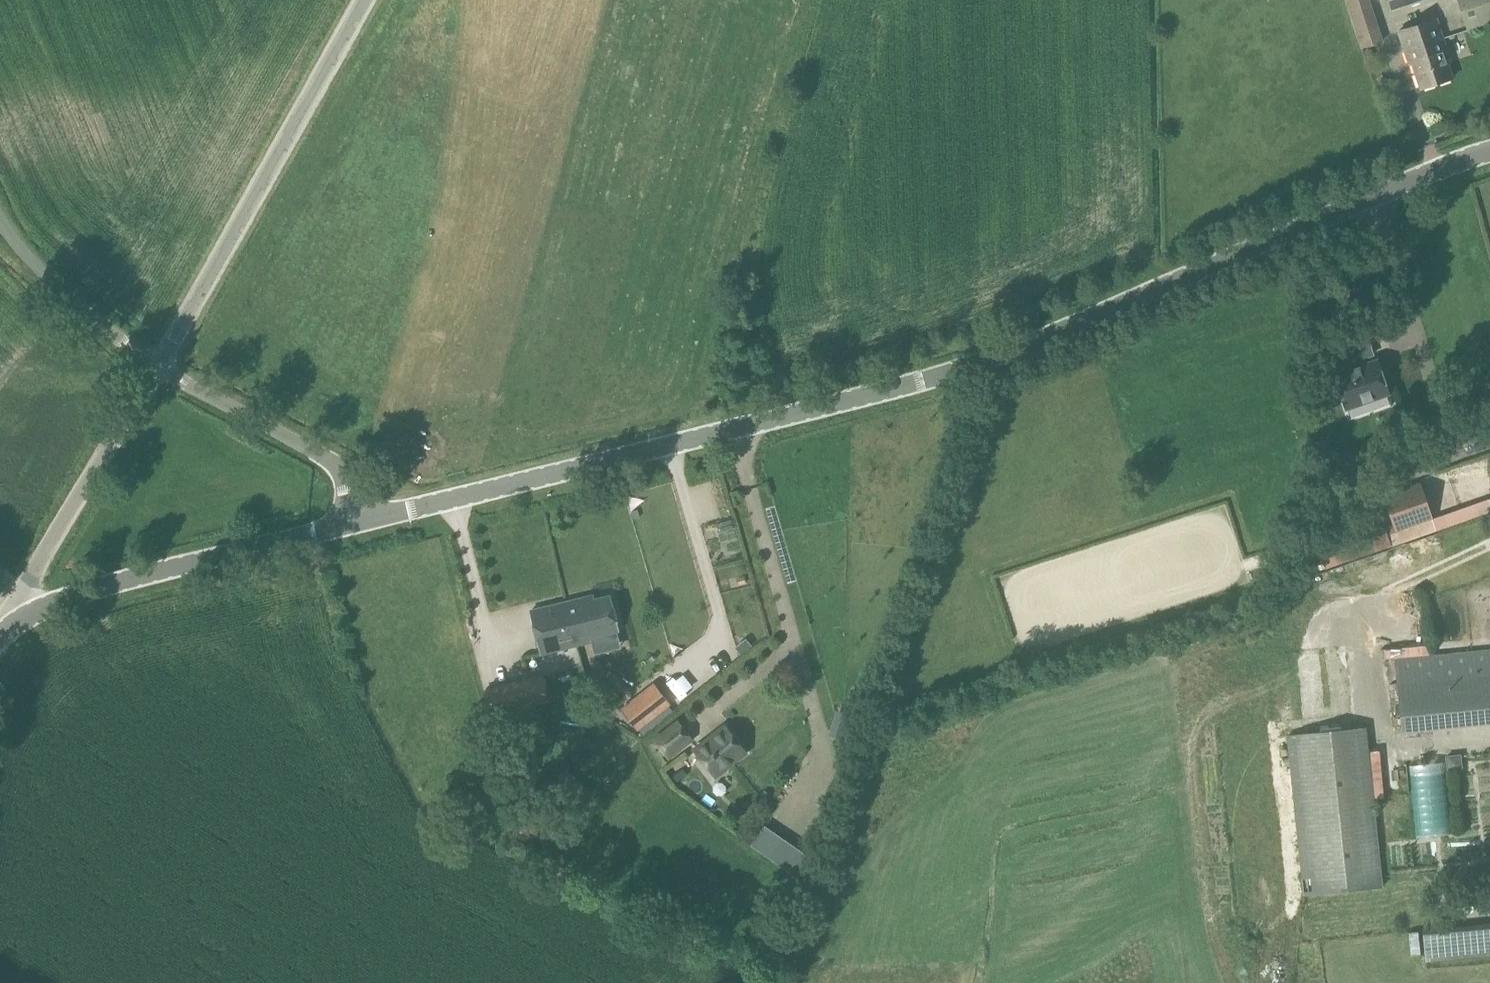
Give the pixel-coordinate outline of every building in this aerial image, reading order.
[(1383,42),(1369,0),(1345,0),(1361,48),(1383,42)] [(1424,0),(1388,0),(1391,11),(1424,0)] [(1489,26),(1489,0),(1454,0),(1464,34),(1489,26)] [(1452,78),(1447,62),(1450,61),(1436,19),(1398,32),(1408,64),(1412,63),(1420,89),(1452,78)] [(1346,409),(1387,394),(1375,360),(1334,375),(1346,409)] [(1399,543),(1434,531),(1418,482),(1383,494),(1399,543)] [(1361,555),(1390,545),(1384,526),(1355,536),(1361,555)] [(593,640),(592,636),(619,629),(610,594),(583,601),(582,598),(532,610),(542,653),(593,640)] [(741,655),(747,650),(741,643),(735,647),(741,655)] [(1395,659),(1402,726),(1489,717),(1489,650),(1395,659)] [(489,715),(535,704),(528,679),(482,690),(489,715)] [(654,685),(623,709),(638,728),(669,704),(654,685)] [(845,740),(852,715),(851,715),(836,711),(836,713),(829,735),(845,740)] [(691,739),(678,723),(656,740),(668,756),(691,739)] [(1440,739),(1489,738),(1489,723),(1440,724),(1440,739)] [(725,727),(695,750),(715,775),(745,752),(725,727)] [(1436,732),(1405,727),(1404,738),(1435,743),(1436,732)] [(1366,728),(1285,736),(1301,895),(1382,887),(1366,728)] [(673,769),(691,756),(686,750),(669,763),(673,769)] [(1419,776),(1424,846),(1448,844),(1443,775),(1419,776)] [(1423,934),(1425,954),(1489,948),(1489,927),(1423,934)] [(1410,965),(1420,965),(1419,943),(1409,944),(1410,965)]
